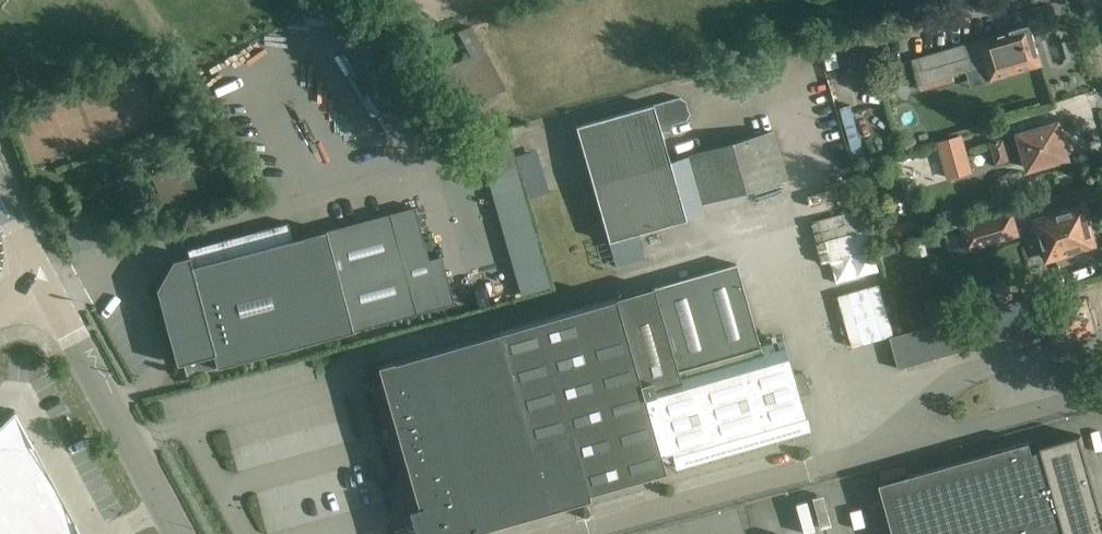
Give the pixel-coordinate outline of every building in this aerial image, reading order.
[(408,0),(389,0),(399,17),(413,9),(408,0)] [(469,57),(441,72),(459,111),(505,89),(472,26),(458,33),(469,57)] [(980,39),(991,77),(1041,63),(1032,29),(1023,26),(980,39)] [(991,77),(980,39),(912,59),(920,85),(977,68),(981,81),(991,77)] [(652,104),(575,126),(607,240),(684,218),(660,131),(669,132),(673,125),(687,121),(690,115),(686,101),(677,97),(652,104)] [(1059,122),(1014,135),(1019,152),(1025,151),(1030,168),(1068,157),(1067,153),(1070,149),(1068,142),(1064,142),(1059,122)] [(773,131),(689,156),(702,201),(786,177),(773,131)] [(973,173),(963,135),(938,142),(948,180),(973,173)] [(381,145),(388,167),(409,160),(402,138),(381,145)] [(1005,138),(990,142),(997,165),(1012,161),(1005,138)] [(166,211),(201,197),(188,164),(183,164),(151,176),(166,211)] [(438,201),(412,207),(428,269),(454,262),(438,201)] [(1049,258),(1059,255),(1095,245),(1084,208),(1048,219),(1038,221),(1049,258)] [(1017,214),(966,228),(964,229),(971,251),(1023,237),(1017,214)] [(909,235),(904,221),(875,230),(879,244),(909,235)] [(814,242),(822,269),(872,254),(864,227),(814,242)] [(164,289),(183,362),(213,354),(217,367),(352,331),(325,230),(191,266),(190,261),(175,265),(171,263),(159,287),(164,289)] [(799,395),(809,393),(804,372),(793,375),(783,340),(760,346),(736,265),(651,288),(497,332),(393,362),(392,361),(376,365),(385,396),(420,509),(414,511),(419,527),(420,533),(476,533),(475,530),(558,506),(590,497),(588,493),(665,472),(663,465),(660,454),(671,451),(675,465),(676,469),(809,432),(808,427),(799,395)] [(1009,281),(994,285),(999,304),(1014,300),(1009,281)] [(442,293),(453,324),(470,318),(459,287),(442,293)] [(957,310),(969,307),(967,297),(954,301),(957,310)] [(1027,313),(1032,331),(1036,344),(1096,327),(1095,326),(1099,325),(1095,308),(1090,309),(1086,297),(1063,303),(1062,297),(1048,300),(1050,307),(1027,313)] [(1032,331),(1027,313),(1023,300),(891,337),(900,370),(1032,331)] [(45,472),(14,414),(0,427),(0,462),(22,484),(45,472)] [(1093,476),(1082,435),(1042,447),(1043,450),(1034,453),(1031,442),(882,484),(896,533),(1027,533),(1034,532),(1034,533),(1056,533),(1057,533),(1101,533),(1101,507),(1093,476)] [(22,484),(0,462),(0,495),(22,484)] [(58,497),(45,472),(22,484),(0,495),(0,502),(17,519),(58,497)] [(0,528),(0,533),(48,533),(72,522),(58,497),(17,519),(0,528)] [(0,502),(0,528),(17,519),(0,502)] [(72,522),(48,533),(78,533),(72,522)]
